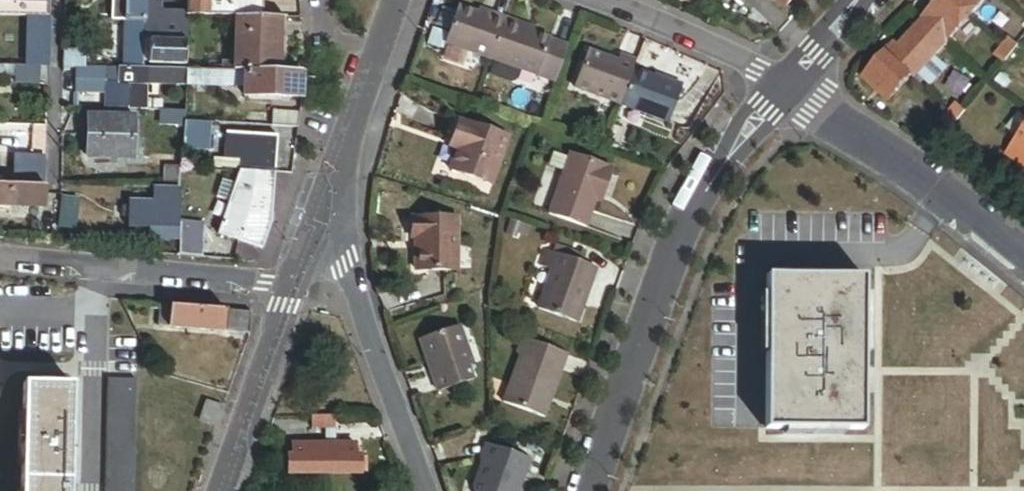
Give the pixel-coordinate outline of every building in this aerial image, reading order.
[(28,17),(27,66),(38,66),(46,67),(47,0),(0,0),(0,17),(28,17)] [(111,21),(124,22),(123,70),(142,70),(142,42),(143,22),(143,0),(111,0),(111,21)] [(143,22),(158,22),(158,25),(161,25),(161,4),(154,4),(154,0),(143,0),(143,22)] [(185,16),(234,17),(260,17),(261,0),(186,0),(185,16)] [(795,0),(777,0),(787,9),(795,0)] [(970,19),(950,0),(942,0),(923,21),(924,22),(948,43),(970,19)] [(987,0),(950,0),(970,19),(987,0)] [(444,46),(492,63),(508,19),(480,9),(478,14),(458,7),(444,46)] [(260,17),(234,17),(232,72),(282,73),(283,73),(284,18),(260,17)] [(537,79),(551,39),(534,33),(536,29),(508,19),(492,63),(487,75),(508,83),(513,81),(516,72),(537,79)] [(158,22),(143,22),(142,42),(148,42),(149,36),(157,36),(158,25),(158,22)] [(915,80),(948,43),(924,22),(901,48),(896,44),(887,54),(912,77),(915,80)] [(1019,46),(1008,38),(993,57),(1004,65),(1019,46)] [(177,43),(148,42),(148,65),(184,66),(185,43),(177,43)] [(84,61),(84,50),(63,50),(63,61),(84,61)] [(572,91),(621,108),(634,71),(637,61),(618,55),(616,62),(586,52),(572,91)] [(912,77),(887,54),(864,80),(889,103),(912,77)] [(9,78),(10,66),(0,65),(0,78),(9,78)] [(38,66),(27,66),(10,66),(9,78),(9,82),(38,83),(38,66)] [(103,69),(76,69),(75,94),(105,94),(105,109),(126,110),(126,95),(126,85),(103,85),(103,69)] [(123,70),(103,69),(103,85),(126,85),(142,85),(184,85),(184,71),(142,70),(123,70)] [(232,72),(184,71),(184,85),(244,87),(244,97),(282,97),(282,96),(282,93),(282,73),(232,72)] [(621,108),(668,125),(681,87),(634,71),(621,108)] [(299,73),(283,73),(282,73),(282,93),(290,93),(298,93),(299,73)] [(142,85),(126,85),(126,95),(141,95),(142,85)] [(141,100),(141,95),(126,95),(126,110),(141,110),(141,100)] [(162,101),(141,100),(141,110),(158,111),(162,111),(162,101)] [(965,113),(955,104),(940,123),(950,132),(965,113)] [(162,111),(158,111),(158,126),(183,126),(183,111),(162,111)] [(297,128),(300,113),(272,111),(271,126),(297,128)] [(127,115),(87,115),(86,156),(127,156),(127,115)] [(448,170),(491,186),(508,138),(458,120),(451,139),(458,141),(456,149),(448,170)] [(185,124),(183,126),(184,154),(211,155),(212,124),(185,124)] [(1005,155),(1023,169),(1023,130),(1005,155)] [(238,162),(237,172),(272,174),(274,138),(239,136),(238,162)] [(451,139),(448,147),(456,149),(458,141),(451,139)] [(601,203),(613,169),(569,154),(567,158),(551,153),(547,168),(562,173),(547,216),(585,229),(594,201),(601,203)] [(28,186),(45,186),(45,160),(18,159),(18,186),(28,186)] [(212,169),(237,172),(238,162),(213,159),(212,169)] [(182,169),(165,169),(165,191),(182,191),(182,170),(182,169)] [(272,174),(237,172),(224,220),(223,225),(220,236),(261,249),(270,226),(272,174)] [(27,207),(28,186),(18,186),(0,185),(0,206),(27,207)] [(44,207),(45,186),(28,186),(27,207),(44,207)] [(165,191),(153,191),(153,206),(129,205),(129,230),(149,230),(149,243),(181,243),(181,225),(182,191),(165,191)] [(60,198),(58,230),(77,231),(79,200),(60,198)] [(413,272),(456,272),(456,218),(412,218),(412,239),(413,272)] [(205,227),(181,225),(181,243),(181,258),(204,260),(205,227)] [(550,271),(536,311),(575,325),(583,304),(579,303),(586,285),(589,286),(594,269),(545,252),(540,267),(550,271)] [(862,431),(863,280),(767,279),(767,431),(862,431)] [(252,313),(170,308),(169,329),(250,335),(252,313)] [(458,327),(418,341),(436,395),(474,382),(469,368),(472,367),(458,327)] [(501,404),(544,419),(566,355),(520,339),(514,355),(518,356),(501,404)] [(137,379),(109,378),(106,490),(134,490),(137,379)] [(72,386),(24,385),(21,490),(70,490),(72,386)] [(224,409),(207,403),(200,422),(217,428),(224,409)] [(335,420),(312,420),(312,434),(335,434),(335,420)] [(288,475),(324,475),(324,445),(293,445),(293,456),(288,456),(288,475)] [(324,445),(324,475),(360,475),(360,456),(356,456),(356,445),(324,445)] [(528,461),(484,445),(478,462),(481,463),(472,490),(518,490),(528,461)]
